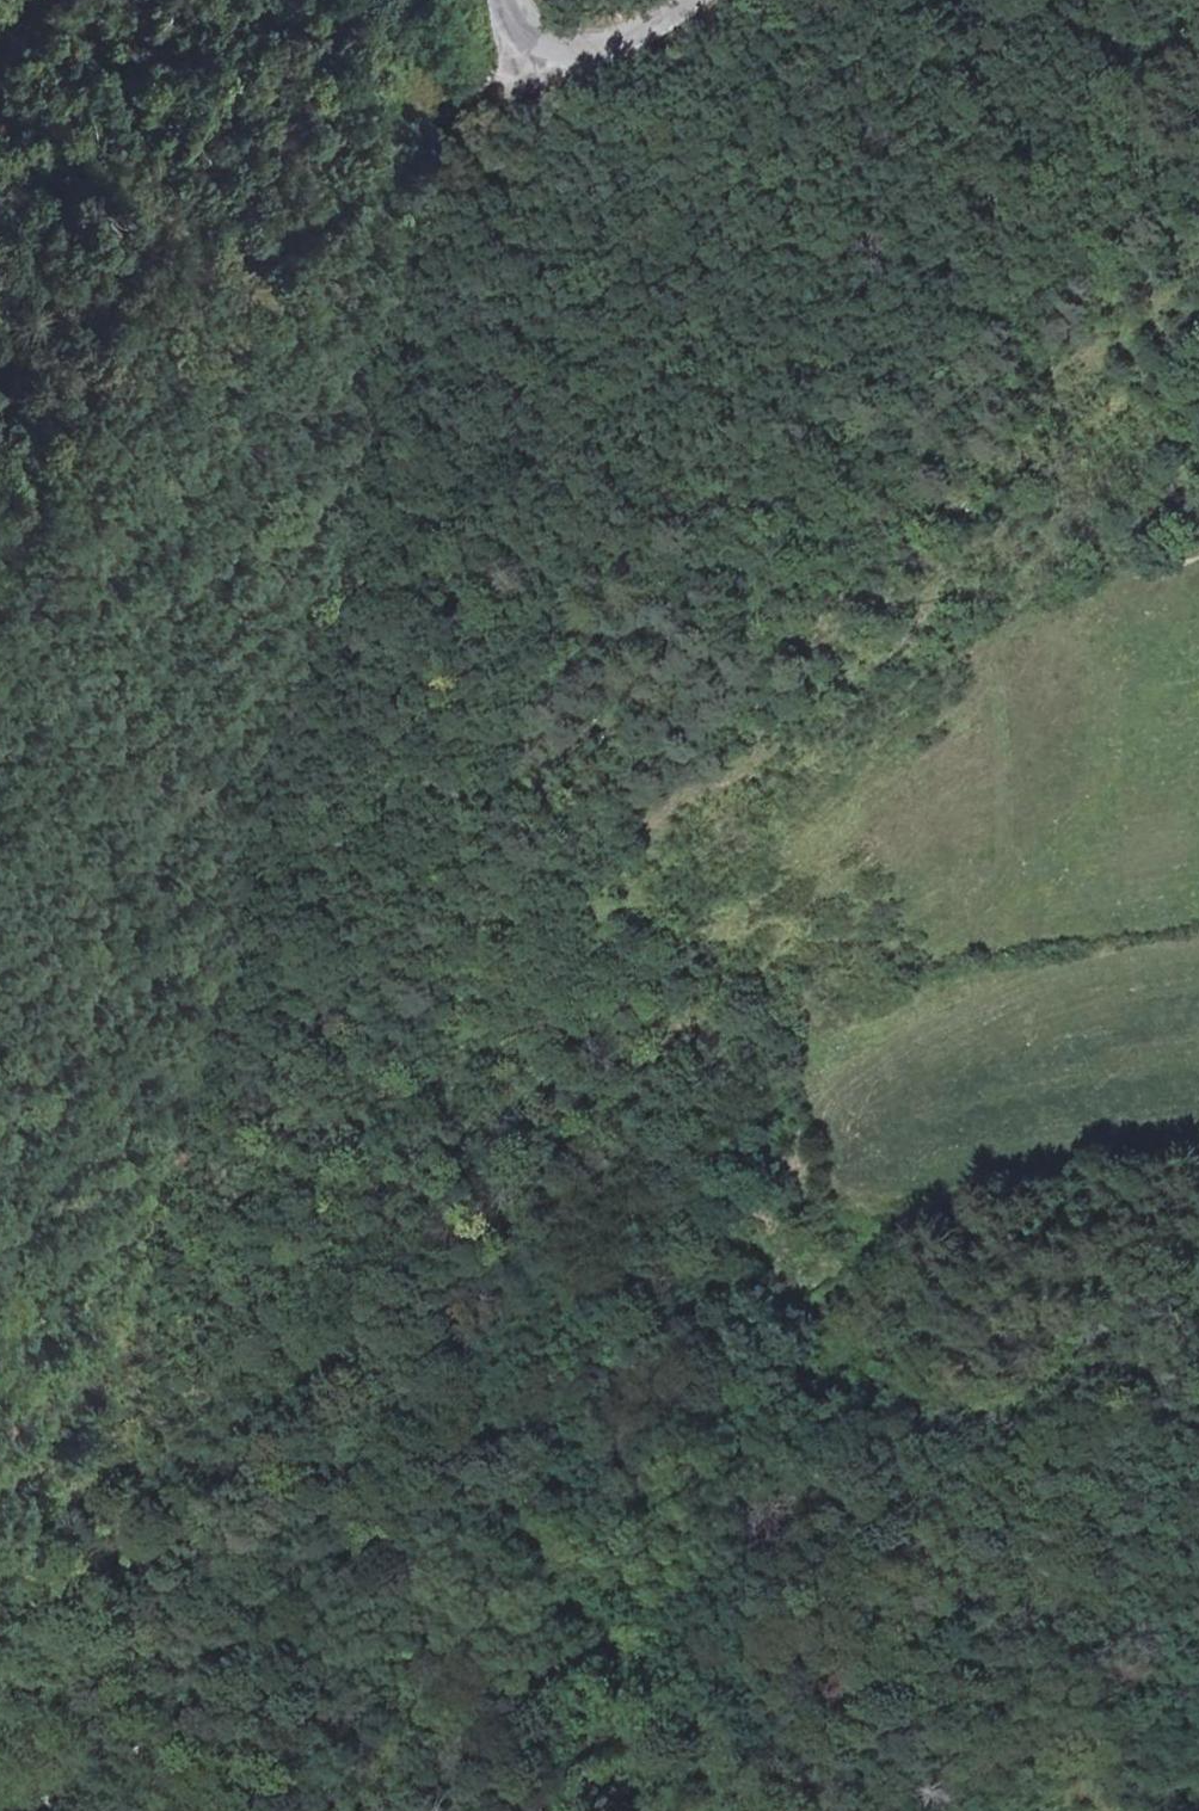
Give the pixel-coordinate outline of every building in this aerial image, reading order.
[(698,1342),(702,1360),(718,1356),(714,1339),(698,1342)]
